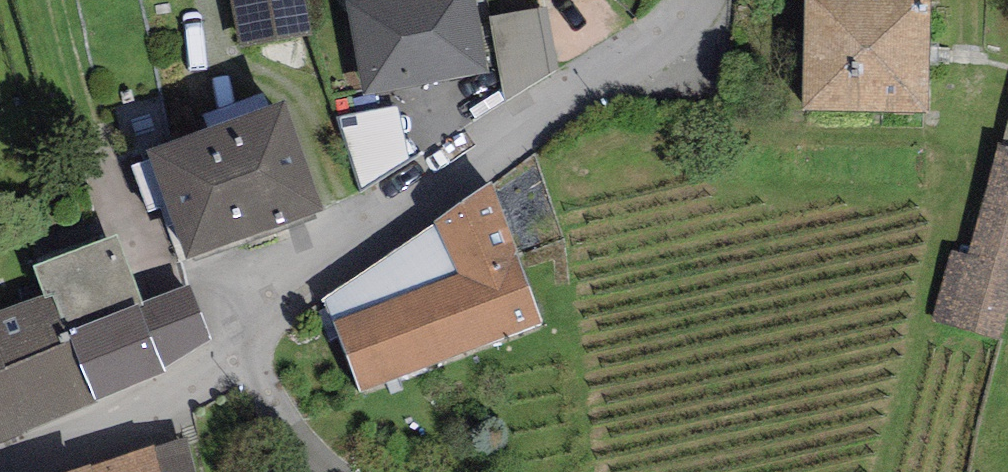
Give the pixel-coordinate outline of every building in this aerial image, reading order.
[(236,46),(310,33),(304,0),(229,0),(236,46)] [(364,97),(488,73),(474,0),(346,0),(364,97)] [(803,110),(929,113),(932,0),(805,0),(803,110)] [(547,7),(490,16),(504,102),(561,70),(547,7)] [(284,102),(216,126),(256,236),(323,212),(284,102)] [(397,106),(336,118),(364,191),(410,159),(397,106)] [(216,126),(149,150),(188,260),(256,236),(216,126)] [(1007,321),(1007,147),(1001,145),(997,144),(966,254),(951,250),(932,318),(1003,338),(1007,321)] [(490,182),(434,218),(457,273),(333,317),(364,394),(542,320),(490,182)] [(116,235),(35,266),(44,296),(52,293),(95,401),(165,373),(163,368),(140,303),(116,235)] [(189,283),(140,303),(163,368),(167,366),(211,337),(189,283)] [(0,311),(0,443),(95,401),(52,293),(44,296),(0,311)] [(152,446),(161,471),(196,471),(185,436),(152,446)] [(71,471),(161,471),(152,446),(71,471)]
